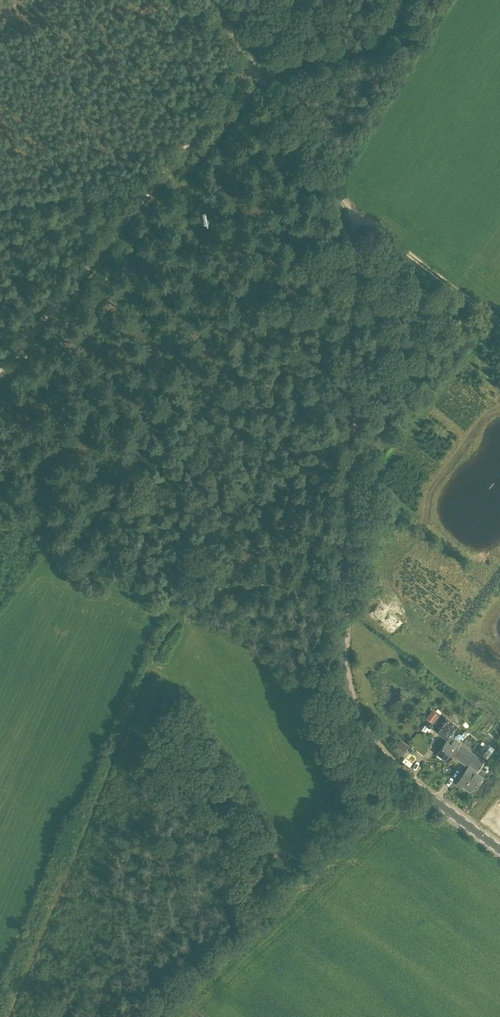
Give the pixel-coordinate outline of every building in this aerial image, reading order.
[(439,714),(432,709),(426,718),(433,723),(439,714)] [(451,735),(458,726),(444,716),(433,730),(446,739),(448,740),(451,735)] [(438,742),(434,748),(435,751),(437,752),(436,753),(447,761),(452,754),(456,749),(460,743),(454,739),(454,738),(451,735),(448,740),(446,739),(443,743),(441,742),(438,742)] [(466,738),(463,742),(469,747),(472,742),(466,738)] [(477,784),(486,772),(480,767),(484,761),(460,743),(456,749),(452,754),(468,766),(464,771),(458,780),(456,783),(461,786),(463,784),(470,789),(475,782),(477,784)] [(487,758),(492,752),(487,748),(482,755),(487,758)]
